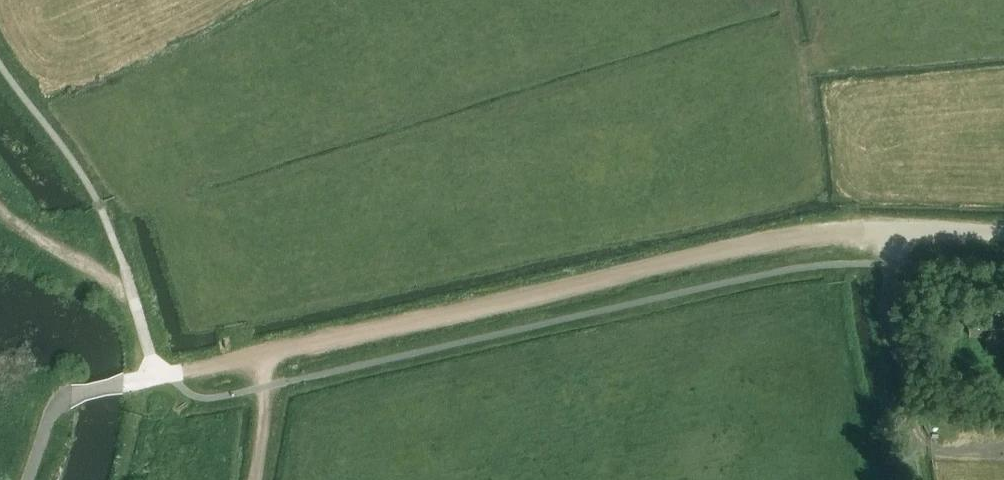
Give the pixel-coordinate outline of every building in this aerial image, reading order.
[(970,319),(970,337),(987,337),(987,349),(1003,349),(1003,320),(970,319)]
